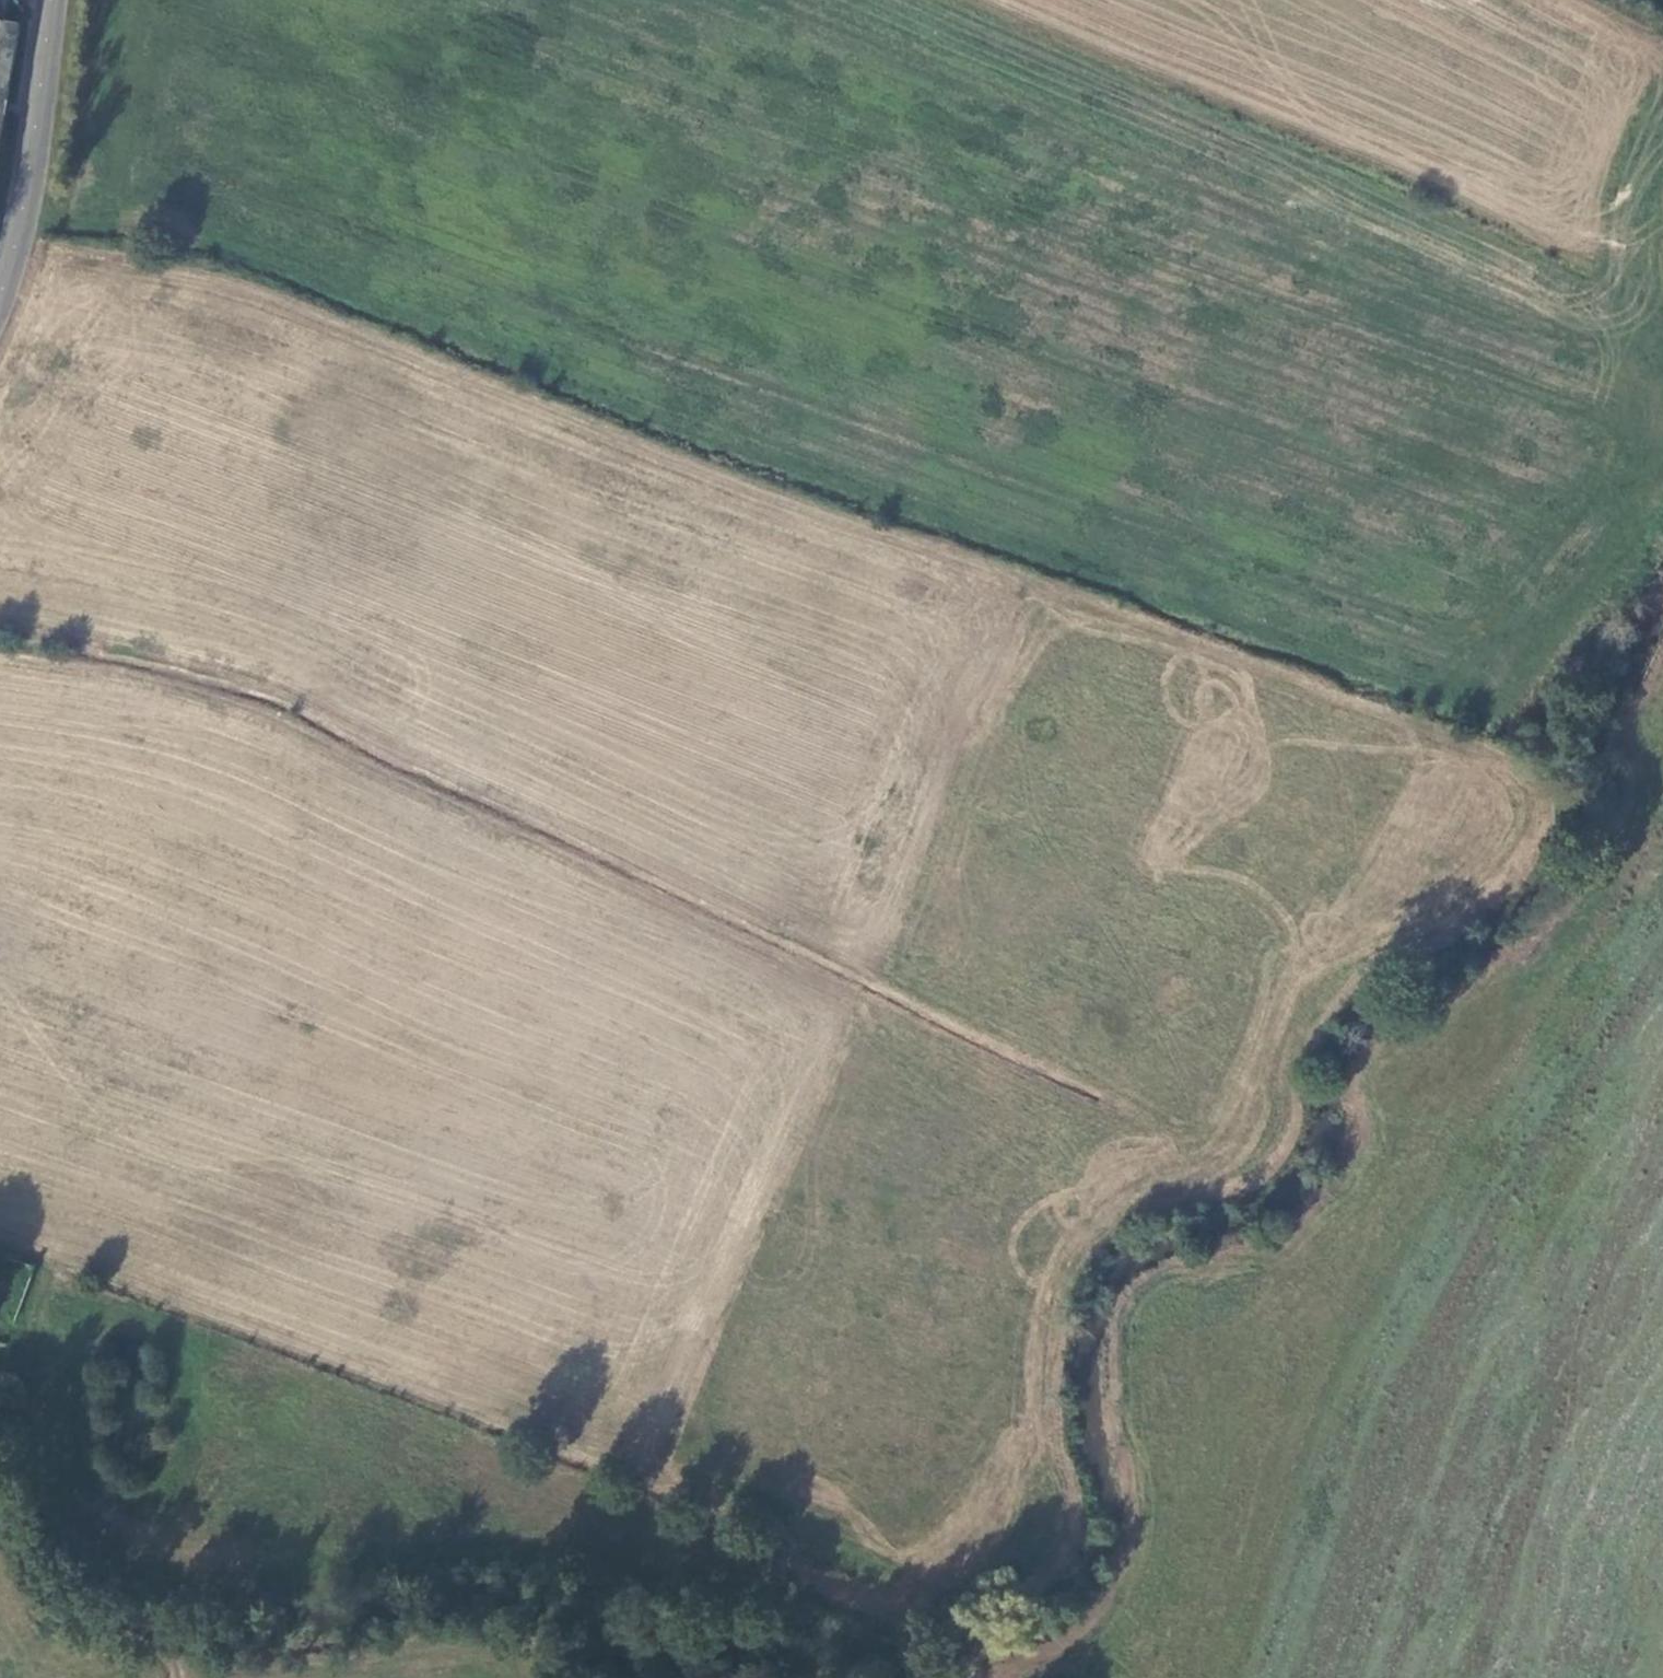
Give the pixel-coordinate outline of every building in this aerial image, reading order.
[(14,36),(0,31),(0,109),(14,36)]
